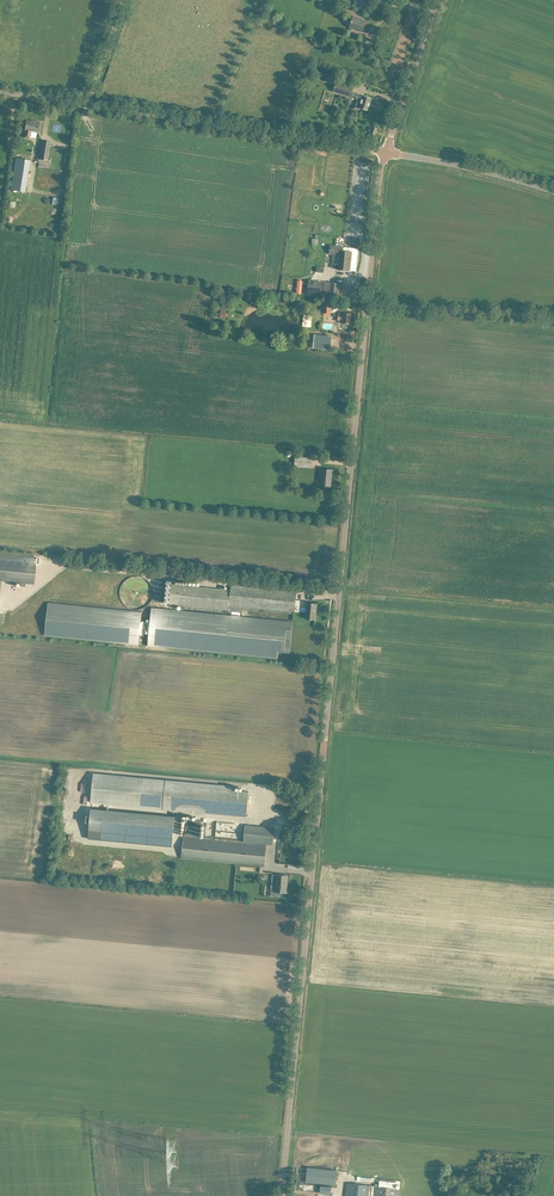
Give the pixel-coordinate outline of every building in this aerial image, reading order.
[(366,11),(370,1),(366,0),(356,0),(354,7),(366,11)] [(349,27),(363,31),(366,21),(353,16),(349,27)] [(326,80),(334,83),(336,76),(328,73),(326,80)] [(333,91),(351,96),(354,87),(336,82),(333,91)] [(368,110),(372,98),(364,95),(358,93),(356,98),(357,99),(357,98),(358,98),(358,100),(357,100),(358,101),(355,108),(355,107),(355,108),(360,109),(359,109),(360,108),(368,110)] [(24,137),(30,138),(31,131),(38,132),(39,122),(26,120),(25,130),(24,137)] [(47,160),(49,147),(41,146),(39,158),(47,160)] [(11,189),(24,191),(30,159),(16,157),(11,189)] [(356,271),(359,248),(344,247),(345,238),(322,236),(322,243),(326,244),(325,254),(333,255),(332,262),(329,262),(328,271),(344,273),(344,270),(356,271)] [(322,282),(308,281),(307,295),(322,296),(322,282)] [(332,297),(338,297),(340,283),(324,282),(322,296),(332,297)] [(323,312),(331,312),(331,304),(323,304),(323,312)] [(344,326),(344,327),(344,328),(345,328),(346,328),(347,328),(348,328),(348,327),(349,327),(349,326),(349,324),(350,324),(351,313),(344,313),(343,316),(338,315),(338,320),(343,320),(343,323),(344,323),(344,326)] [(330,350),(332,337),(315,335),(313,348),(330,350)] [(294,466),(306,467),(312,468),(313,458),(295,456),(294,466)] [(320,485),(325,486),(331,486),(332,470),(322,468),(320,485)] [(1,580),(20,582),(20,586),(25,587),(26,583),(34,583),(35,564),(39,565),(39,558),(36,558),(0,555),(0,594),(1,580)] [(120,592),(120,593),(120,594),(120,596),(120,597),(121,598),(121,599),(121,600),(122,600),(122,601),(123,602),(124,603),(124,604),(125,605),(126,605),(127,606),(128,606),(129,607),(130,607),(131,608),(132,608),(133,608),(134,609),(135,609),(137,609),(139,609),(140,608),(141,608),(142,608),(143,607),(144,607),(145,606),(146,606),(147,605),(148,603),(149,603),(150,602),(150,601),(151,599),(152,598),(152,597),(152,596),(153,595),(153,594),(153,593),(153,592),(153,591),(153,590),(153,589),(152,587),(152,586),(152,585),(151,585),(151,584),(150,583),(149,582),(149,581),(148,580),(147,579),(146,579),(146,578),(145,578),(144,577),(143,577),(142,576),(141,576),(140,576),(138,575),(137,575),(136,575),(134,575),(133,576),(131,576),(130,576),(129,577),(128,577),(127,578),(126,579),(125,580),(124,581),(123,581),(123,582),(122,584),(121,585),(121,586),(120,587),(120,588),(120,589),(120,590),(120,591),(120,592)] [(290,652),(293,621),(239,616),(239,612),(242,613),(242,609),(289,614),(289,611),(294,612),(296,591),(290,591),(231,585),(230,590),(224,589),(225,586),(220,586),(220,589),(180,585),(171,584),(169,604),(178,605),(182,605),(182,608),(232,613),(232,615),(151,608),(150,620),(148,620),(146,633),(149,633),(148,646),(277,658),(278,651),(290,652)] [(142,635),(143,622),(140,622),(141,612),(48,603),(45,635),(138,644),(139,635),(142,635)] [(306,618),(315,619),(317,604),(307,603),(306,618)] [(231,790),(232,786),(94,773),(92,802),(247,817),(249,792),(231,790)] [(89,830),(88,839),(172,846),(173,838),(175,816),(91,809),(89,830)] [(266,843),(243,841),(200,837),(202,820),(186,819),(184,836),(183,836),(181,858),(263,866),(266,843)] [(273,844),(275,828),(245,825),(243,841),(266,843),(273,844)] [(288,884),(287,883),(288,876),(277,874),(276,886),(271,885),(271,887),(272,887),(271,896),(274,896),(280,896),(281,893),(280,893),(280,892),(287,893),(288,884)] [(308,1167),(306,1181),(335,1185),(337,1171),(308,1167)] [(400,1188),(348,1182),(346,1195),(399,1195),(400,1188)] [(332,1194),(333,1186),(322,1184),(320,1192),(332,1194)]
